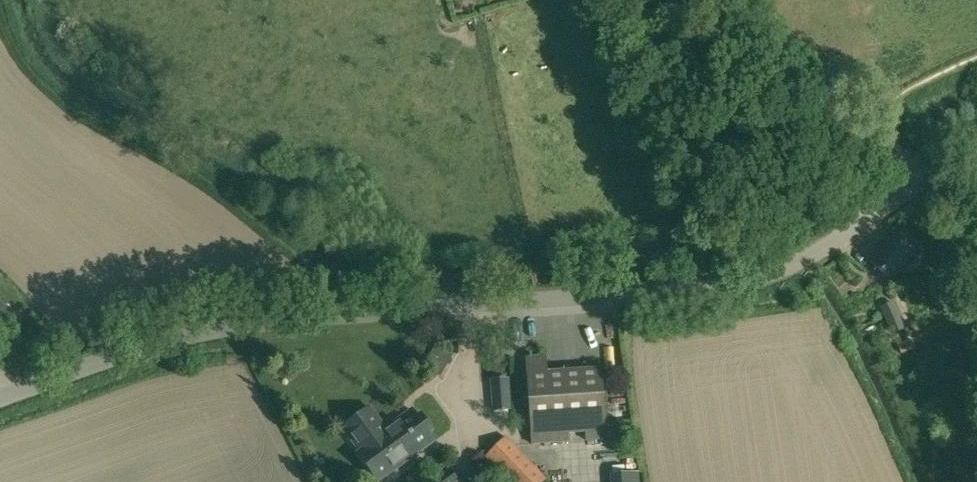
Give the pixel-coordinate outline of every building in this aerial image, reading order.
[(871,261),(891,277),(914,249),(893,233),(871,261)] [(892,303),(881,308),(892,334),(904,329),(892,303)] [(896,344),(901,354),(914,348),(910,338),(896,344)] [(526,356),(532,443),(570,440),(569,430),(585,429),(586,439),(606,438),(601,367),(547,371),(546,355),(526,356)] [(508,379),(492,380),(494,412),(510,410),(508,379)] [(370,408),(343,428),(382,479),(434,440),(426,428),(429,426),(424,419),(420,421),(412,409),(386,428),(370,408)] [(509,481),(542,481),(546,478),(520,451),(505,436),(484,457),(509,481)] [(629,481),(644,481),(649,481),(644,459),(625,463),(629,481)] [(409,480),(411,481),(434,481),(433,481),(434,480),(426,468),(409,480)] [(434,480),(433,481),(434,481),(456,481),(458,481),(457,481),(449,469),(434,480)]
